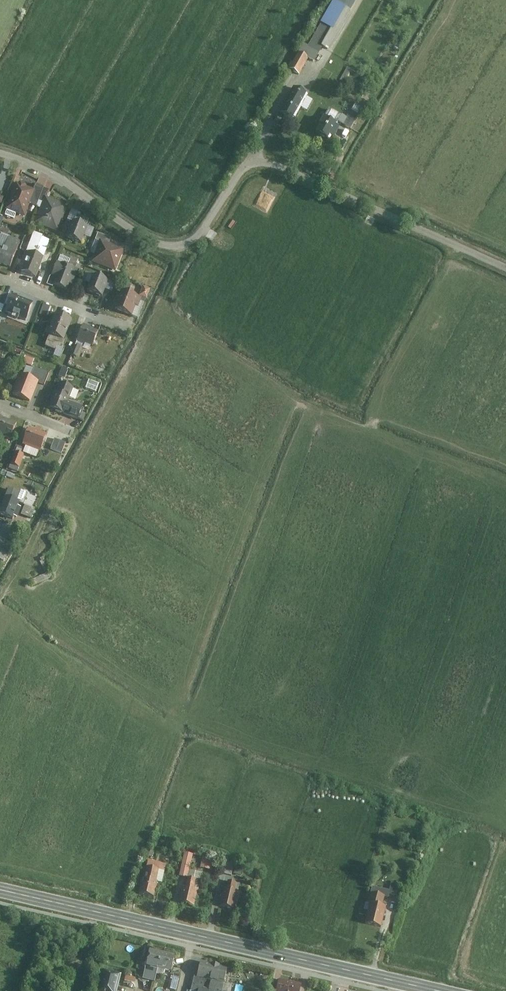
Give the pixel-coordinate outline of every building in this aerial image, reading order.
[(306,48),(301,45),(286,71),(297,77),(306,62),(316,68),(348,14),(332,4),(306,48)] [(280,112),(293,119),(306,96),(294,89),(280,112)] [(315,132),(330,141),(344,116),(329,107),(315,132)] [(40,191),(18,182),(7,208),(30,217),(40,191)] [(71,206),(48,197),(38,223),(61,232),(71,206)] [(86,228),(71,223),(65,240),(79,245),(86,228)] [(44,239),(31,234),(25,252),(31,254),(24,273),(41,279),(49,257),(39,254),(44,239)] [(90,252),(96,254),(100,242),(107,245),(109,239),(96,234),(90,252)] [(0,249),(0,263),(15,268),(24,242),(4,236),(0,249)] [(115,271),(123,251),(107,245),(100,242),(96,254),(93,263),(115,271)] [(79,271),(59,263),(54,275),(59,277),(57,283),(71,289),(79,271)] [(114,281),(97,276),(92,292),(108,298),(114,281)] [(150,290),(142,287),(138,296),(146,299),(150,290)] [(140,299),(121,292),(114,311),(130,317),(134,308),(137,309),(140,299)] [(38,303),(16,295),(9,314),(31,322),(38,303)] [(40,315),(50,319),(55,308),(45,303),(40,315)] [(77,320),(61,314),(50,343),(66,349),(77,320)] [(99,332),(82,325),(76,340),(93,347),(99,332)] [(75,347),(71,357),(77,360),(81,350),(75,347)] [(33,366),(35,359),(27,356),(24,363),(33,366)] [(51,373),(30,365),(19,395),(34,401),(41,382),(47,384),(51,373)] [(67,377),(69,368),(63,366),(60,376),(67,377)] [(83,389),(61,381),(51,408),(84,420),(89,408),(78,403),(83,389)] [(0,425),(0,438),(15,443),(21,426),(5,420),(3,427),(0,425)] [(52,436),(33,428),(27,444),(46,452),(52,436)] [(52,449),(63,453),(67,442),(55,438),(52,449)] [(28,456),(21,453),(16,464),(23,467),(28,456)] [(30,496),(13,490),(4,513),(21,520),(30,496)] [(5,560),(11,548),(0,544),(0,558),(5,560)] [(179,904),(194,907),(202,875),(187,871),(191,856),(183,854),(177,877),(185,879),(179,904)] [(202,859),(200,869),(210,871),(212,861),(202,859)] [(147,861),(138,894),(153,898),(156,883),(159,884),(164,865),(147,861)] [(223,889),(219,908),(233,911),(237,892),(234,892),(236,884),(228,882),(226,890),(223,889)] [(370,924),(386,928),(391,908),(386,907),(389,897),(378,895),(370,924)] [(158,969),(170,972),(174,957),(150,951),(143,979),(155,981),(158,969)] [(200,962),(196,977),(210,981),(207,990),(219,990),(221,982),(224,983),(228,969),(200,962)] [(104,972),(99,990),(116,990),(120,976),(104,972)] [(275,980),(272,990),(299,990),(300,986),(275,980)]
